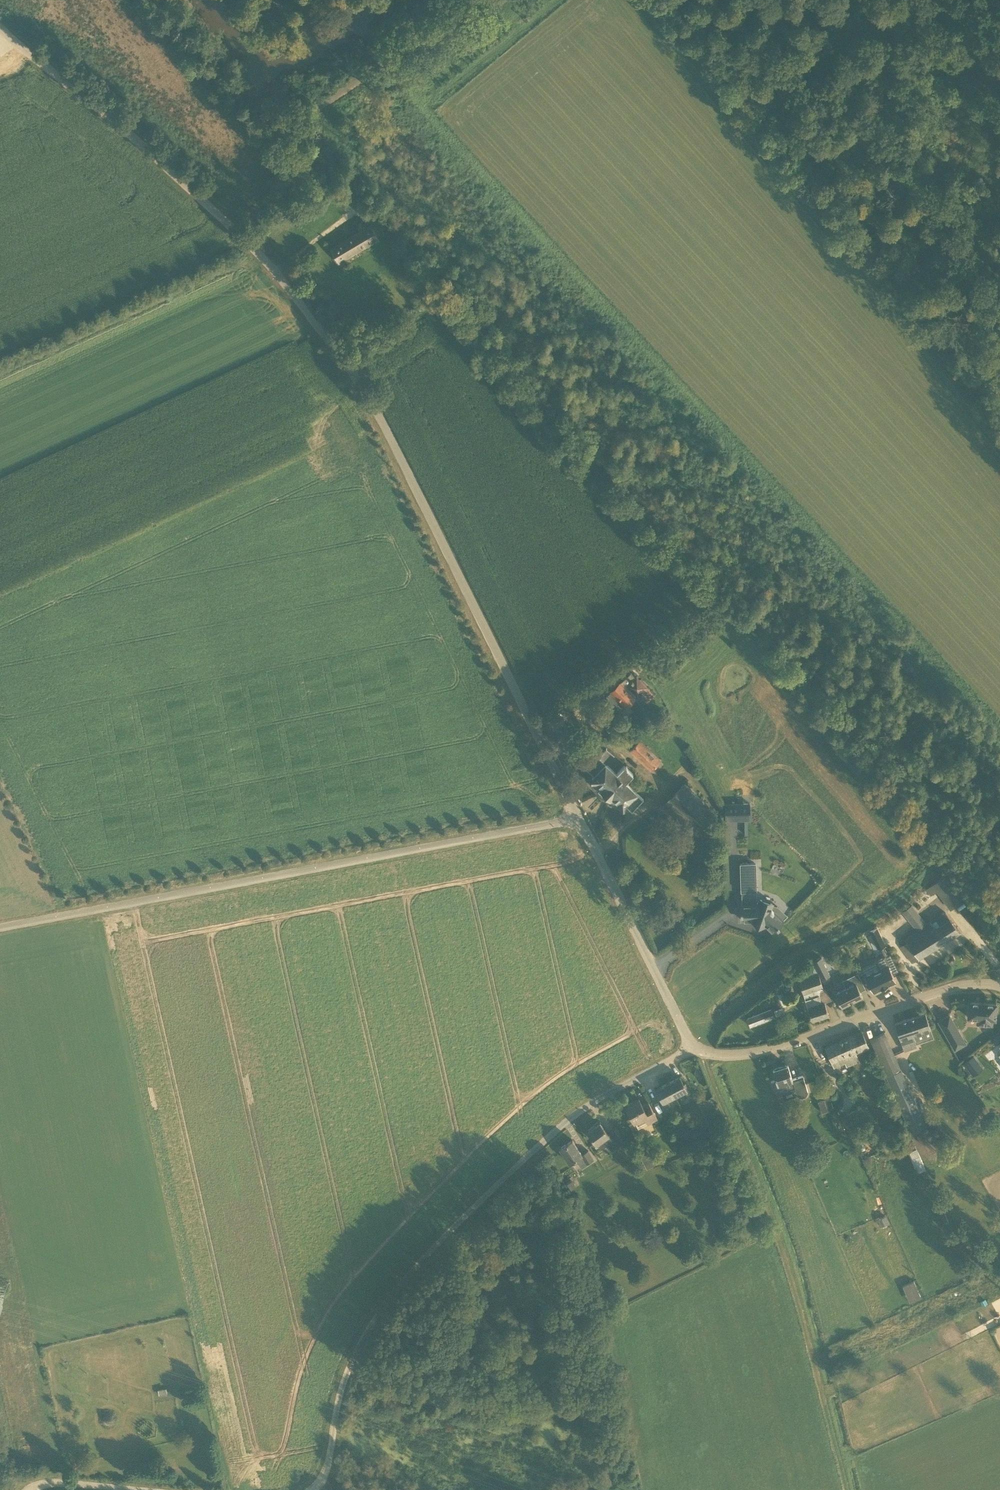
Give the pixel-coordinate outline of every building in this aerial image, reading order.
[(352,255),(379,239),(371,224),(330,249),(339,263),(352,255)] [(620,682),(616,678),(611,682),(616,687),(612,690),(626,706),(635,698),(637,700),(638,701),(640,701),(642,701),(643,700),(644,699),(645,697),(644,695),(643,694),(641,691),(646,686),(636,676),(635,677),(631,672),(620,682)] [(640,740),(631,749),(651,768),(660,759),(640,740)] [(634,772),(625,764),(617,773),(607,764),(615,755),(606,747),(587,768),(588,768),(594,774),(594,775),(593,775),(592,775),(593,779),(594,779),(603,787),(600,790),(609,799),(612,796),(621,804),(621,805),(625,805),(625,804),(625,803),(632,810),(644,798),(626,781),(634,772)] [(693,834),(715,811),(685,783),(663,805),(693,834)] [(742,911),(741,911),(741,913),(742,913),(742,919),(753,919),(753,920),(765,925),(766,923),(773,930),(777,926),(778,927),(779,925),(779,924),(783,920),(782,920),(772,910),(774,909),(771,907),(772,904),(773,903),(760,899),(759,900),(756,899),(756,891),(757,891),(756,886),(756,863),(751,863),(740,863),(741,892),(742,892),(743,905),(741,905),(742,911)] [(930,895),(938,890),(950,908),(969,895),(951,871),(926,889),(930,895)] [(911,904),(901,911),(916,930),(925,922),(911,904)] [(901,944),(907,953),(913,962),(919,958),(960,931),(945,912),(936,919),(940,924),(935,927),(932,922),(901,944)] [(880,934),(873,937),(878,948),(886,945),(880,934)] [(884,956),(877,960),(881,969),(865,976),(873,992),(881,987),(881,988),(888,985),(888,984),(896,980),(889,965),(888,965),(884,956)] [(821,957),(813,961),(813,962),(818,972),(822,979),(829,976),(830,975),(821,957)] [(825,1001),(815,1004),(813,996),(812,997),(811,993),(824,988),(818,972),(799,979),(804,995),(805,995),(807,998),(805,999),(812,1020),(829,1014),(825,1001)] [(856,983),(835,993),(842,1007),(863,996),(856,983)] [(782,1006),(787,1004),(780,986),(775,988),(782,1006)] [(996,1004),(969,1002),(968,1017),(978,1017),(978,1023),(991,1024),(992,1018),(995,1019),(996,1004)] [(895,1022),(904,1050),(917,1046),(913,1034),(930,1028),(925,1012),(895,1022)] [(951,1042),(961,1036),(949,1015),(945,1017),(939,1021),(942,1025),(951,1042)] [(728,1038),(741,1036),(740,1026),(726,1028),(728,1038)] [(848,1054),(852,1063),(858,1060),(854,1052),(868,1046),(862,1031),(848,1037),(852,1046),(843,1050),(846,1055),(848,1054)] [(871,1041),(887,1076),(901,1069),(885,1034),(871,1041)] [(847,1065),(852,1063),(848,1054),(846,1055),(843,1050),(852,1046),(848,1037),(826,1047),(835,1067),(846,1063),(847,1065)] [(963,1062),(973,1074),(983,1066),(973,1054),(963,1062)] [(803,1075),(792,1078),(788,1065),(773,1070),(776,1079),(771,1080),(774,1089),(775,1091),(776,1092),(778,1093),(780,1093),(782,1093),(788,1091),(789,1089),(794,1087),(797,1095),(800,1096),(802,1097),(805,1096),(807,1094),(808,1092),(803,1075)] [(680,1076),(668,1082),(675,1096),(682,1092),(685,1097),(691,1094),(685,1082),(684,1083),(680,1076)] [(675,1096),(668,1082),(656,1088),(660,1095),(658,1096),(664,1108),(670,1105),(668,1099),(675,1096)] [(909,1085),(894,1092),(913,1132),(927,1126),(909,1085)] [(829,1097),(818,1101),(820,1107),(822,1112),(830,1109),(833,1108),(829,1097)] [(634,1121),(635,1121),(644,1116),(648,1123),(657,1118),(648,1101),(642,1104),(639,1098),(626,1105),(634,1121)] [(713,1126),(723,1120),(717,1108),(709,1112),(711,1117),(709,1118),(713,1126)] [(866,1119),(861,1108),(843,1116),(847,1126),(851,1125),(851,1126),(862,1120),(866,1119)] [(612,1151),(624,1142),(615,1129),(608,1134),(600,1122),(588,1131),(597,1143),(603,1139),(612,1151)] [(680,1133),(684,1141),(693,1136),(689,1128),(680,1133)] [(582,1167),(594,1159),(588,1150),(582,1154),(573,1139),(560,1147),(569,1162),(576,1158),(582,1167)] [(914,1139),(905,1143),(917,1171),(926,1167),(914,1139)] [(913,1279),(902,1284),(909,1301),(921,1296),(913,1279)]
